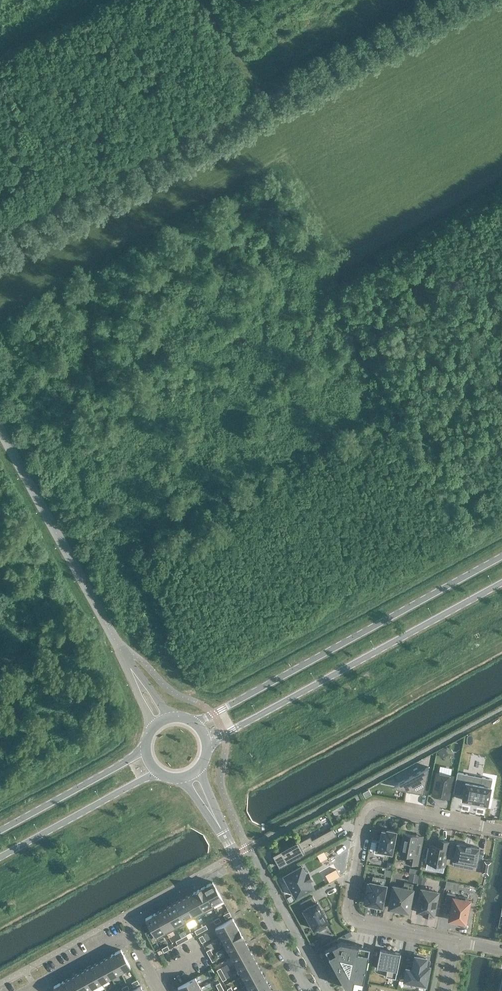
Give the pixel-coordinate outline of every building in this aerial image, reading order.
[(444,747),(437,751),(440,756),(447,753),(444,747)] [(423,793),(428,766),(398,783),(401,788),(423,793)] [(457,771),(453,793),(462,795),(462,798),(461,799),(462,799),(471,801),(472,801),(476,802),(477,802),(486,804),(487,804),(488,803),(487,803),(492,778),(482,776),(480,784),(466,781),(467,774),(457,771)] [(452,775),(436,772),(432,794),(448,797),(452,775)] [(363,792),(365,797),(371,794),(369,789),(363,792)] [(404,808),(424,810),(425,799),(405,797),(404,808)] [(336,835),(332,828),(312,839),(310,836),(299,842),(298,840),(272,854),(279,866),(305,852),(304,852),(315,846),(336,835)] [(396,831),(387,829),(386,831),(381,830),(379,841),(376,840),(374,852),(383,854),(384,851),(391,852),(396,831)] [(416,835),(403,832),(400,852),(407,853),(406,861),(417,864),(421,842),(415,841),(416,835)] [(449,841),(445,863),(449,864),(454,837),(449,836),(448,841),(449,841)] [(448,841),(437,839),(436,846),(430,844),(427,862),(444,865),(445,863),(449,841),(448,841)] [(457,844),(454,859),(475,864),(476,861),(477,861),(478,853),(477,853),(478,848),(479,847),(477,847),(471,845),(469,845),(466,845),(466,844),(465,844),(458,843),(457,843),(457,844)] [(375,859),(374,866),(383,868),(385,861),(375,859)] [(301,865),(284,875),(295,896),(313,886),(301,865)] [(446,880),(445,887),(453,889),(455,882),(446,880)] [(212,881),(202,887),(212,904),(222,899),(212,881)] [(413,883),(404,881),(403,887),(393,885),(389,907),(390,907),(390,906),(396,907),(396,908),(408,911),(413,883)] [(385,885),(370,882),(370,883),(368,883),(367,889),(369,889),(368,895),(366,895),(364,901),(366,902),(366,903),(381,906),(385,885)] [(204,912),(214,907),(212,904),(202,887),(193,892),(204,912)] [(437,892),(421,889),(417,910),(424,911),(423,914),(431,915),(432,913),(433,913),(437,892)] [(193,892),(184,897),(195,918),(204,912),(193,892)] [(447,892),(445,905),(446,905),(446,904),(451,905),(451,906),(452,906),(449,919),(465,922),(469,900),(467,900),(467,897),(459,896),(459,898),(454,897),(455,894),(447,892)] [(312,896),(300,903),(304,909),(303,910),(313,929),(317,927),(319,931),(326,926),(324,923),(327,921),(323,914),(324,914),(323,913),(321,910),(321,909),(317,902),(316,902),(312,896)] [(185,923),(195,918),(184,897),(174,902),(184,920),(185,923)] [(185,923),(184,920),(174,902),(165,908),(174,925),(176,928),(185,923)] [(176,928),(174,925),(165,908),(155,913),(165,930),(166,933),(176,928)] [(166,933),(165,930),(155,913),(145,918),(156,939),(166,933)] [(215,927),(220,937),(238,928),(232,918),(215,927)] [(243,937),(238,928),(220,937),(226,947),(243,937)] [(226,947),(231,956),(248,947),(243,937),(226,947)] [(369,947),(340,941),(325,949),(345,987),(361,990),(369,947)] [(179,951),(190,946),(188,942),(177,947),(179,951)] [(231,956),(236,966),(253,956),(248,947),(231,956)] [(380,948),(376,967),(377,967),(377,966),(387,968),(385,976),(395,978),(400,952),(399,953),(391,951),(380,949),(380,948)] [(121,949),(111,955),(120,972),(130,966),(121,949)] [(111,955),(101,960),(111,977),(120,972),(111,955)] [(236,966),(241,975),(259,966),(253,956),(236,966)] [(412,969),(406,968),(404,980),(425,984),(428,966),(429,960),(425,960),(425,958),(415,956),(412,969)] [(101,960),(92,965),(101,982),(111,977),(101,960)] [(92,965),(82,970),(92,987),(101,982),(92,965)] [(241,975),(246,985),(264,975),(259,966),(241,975)] [(73,975),(81,990),(85,990),(92,987),(82,970),(73,975)] [(63,980),(69,990),(81,990),(73,975),(63,980)] [(250,990),(257,990),(269,985),(264,975),(246,985),(250,990)] [(178,987),(180,990),(193,990),(200,987),(195,977),(178,987)] [(56,990),(69,990),(63,980),(53,986),(56,990)]
